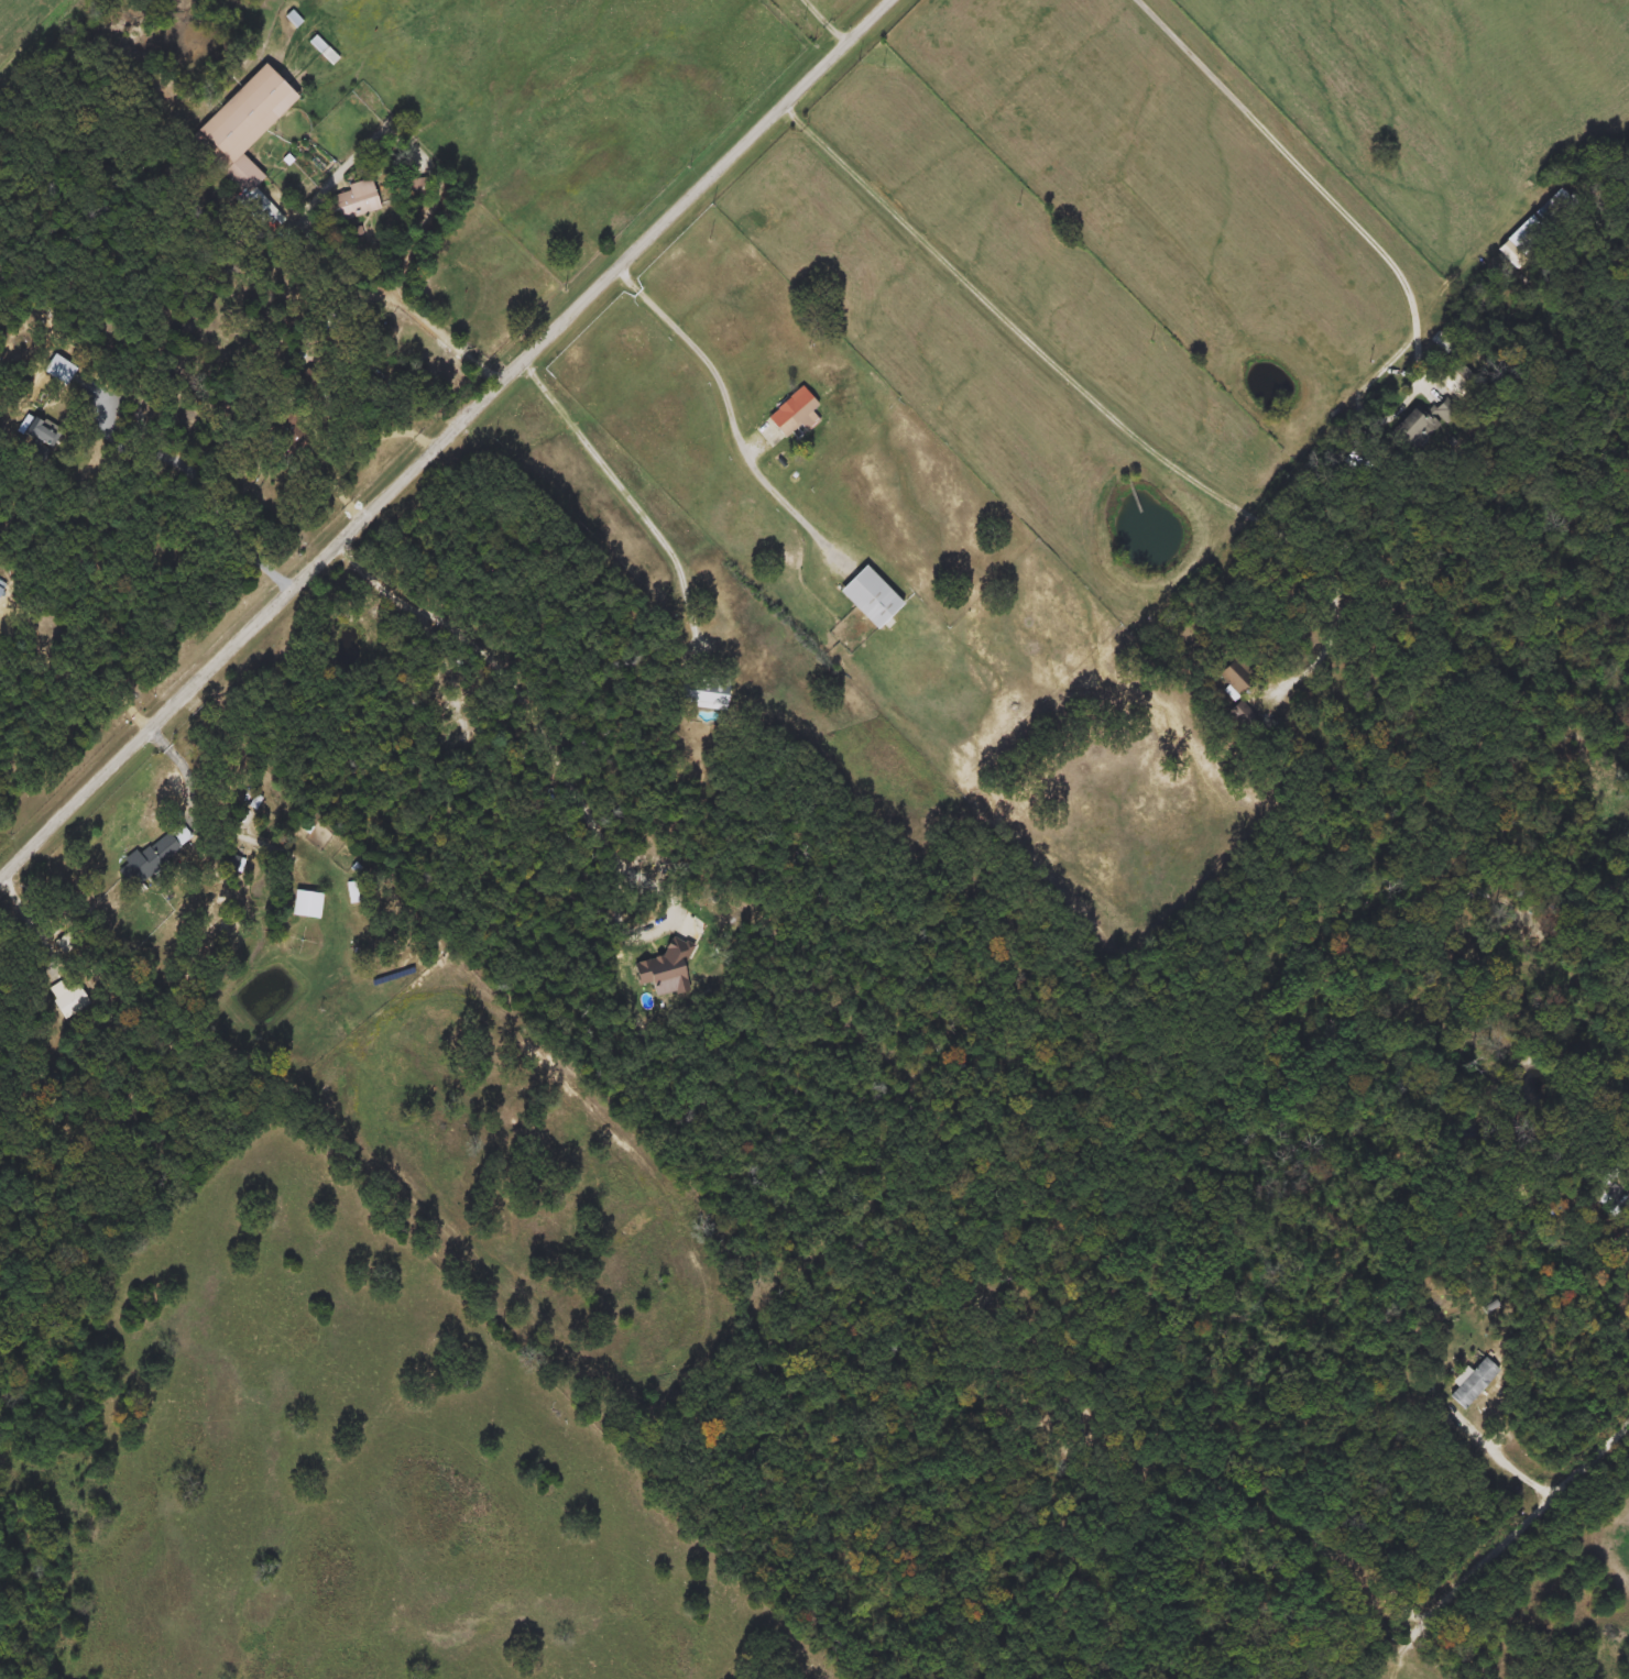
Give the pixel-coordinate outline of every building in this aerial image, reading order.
[(310,41),(318,34),(339,59),(331,66),(310,41)] [(241,154),(264,177),(245,196),(187,138),(262,64),(296,98),(241,154)] [(348,183),(372,178),(379,210),(336,219),(330,195),(350,191),(348,183)] [(429,198),(401,199),(400,179),(428,178),(429,198)] [(1532,213),(1551,195),(1568,212),(1550,231),(1532,213)] [(41,372),(52,354),(75,369),(63,386),(41,372)] [(1437,382),(1457,362),(1476,380),(1456,399),(1437,382)] [(818,405),(811,411),(819,420),(806,431),(800,424),(784,438),(766,417),(802,386),(818,405)] [(1458,409),(1445,424),(1431,410),(1444,396),(1458,409)] [(1393,442),(1402,408),(1433,417),(1424,451),(1393,442)] [(1360,476),(1341,461),(1354,443),(1375,458),(1360,476)] [(876,630),(838,591),(864,564),(904,603),(876,630)] [(680,688),(717,688),(717,694),(725,694),(725,705),(680,705),(680,688)] [(194,842),(129,888),(116,869),(181,822),(194,842)] [(321,919),(291,917),(293,891),(322,892),(321,919)] [(80,985),(90,1007),(62,1019),(48,988),(62,983),(66,991),(80,985)] [(1463,1411),(1447,1396),(1486,1358),(1500,1372),(1463,1411)]
